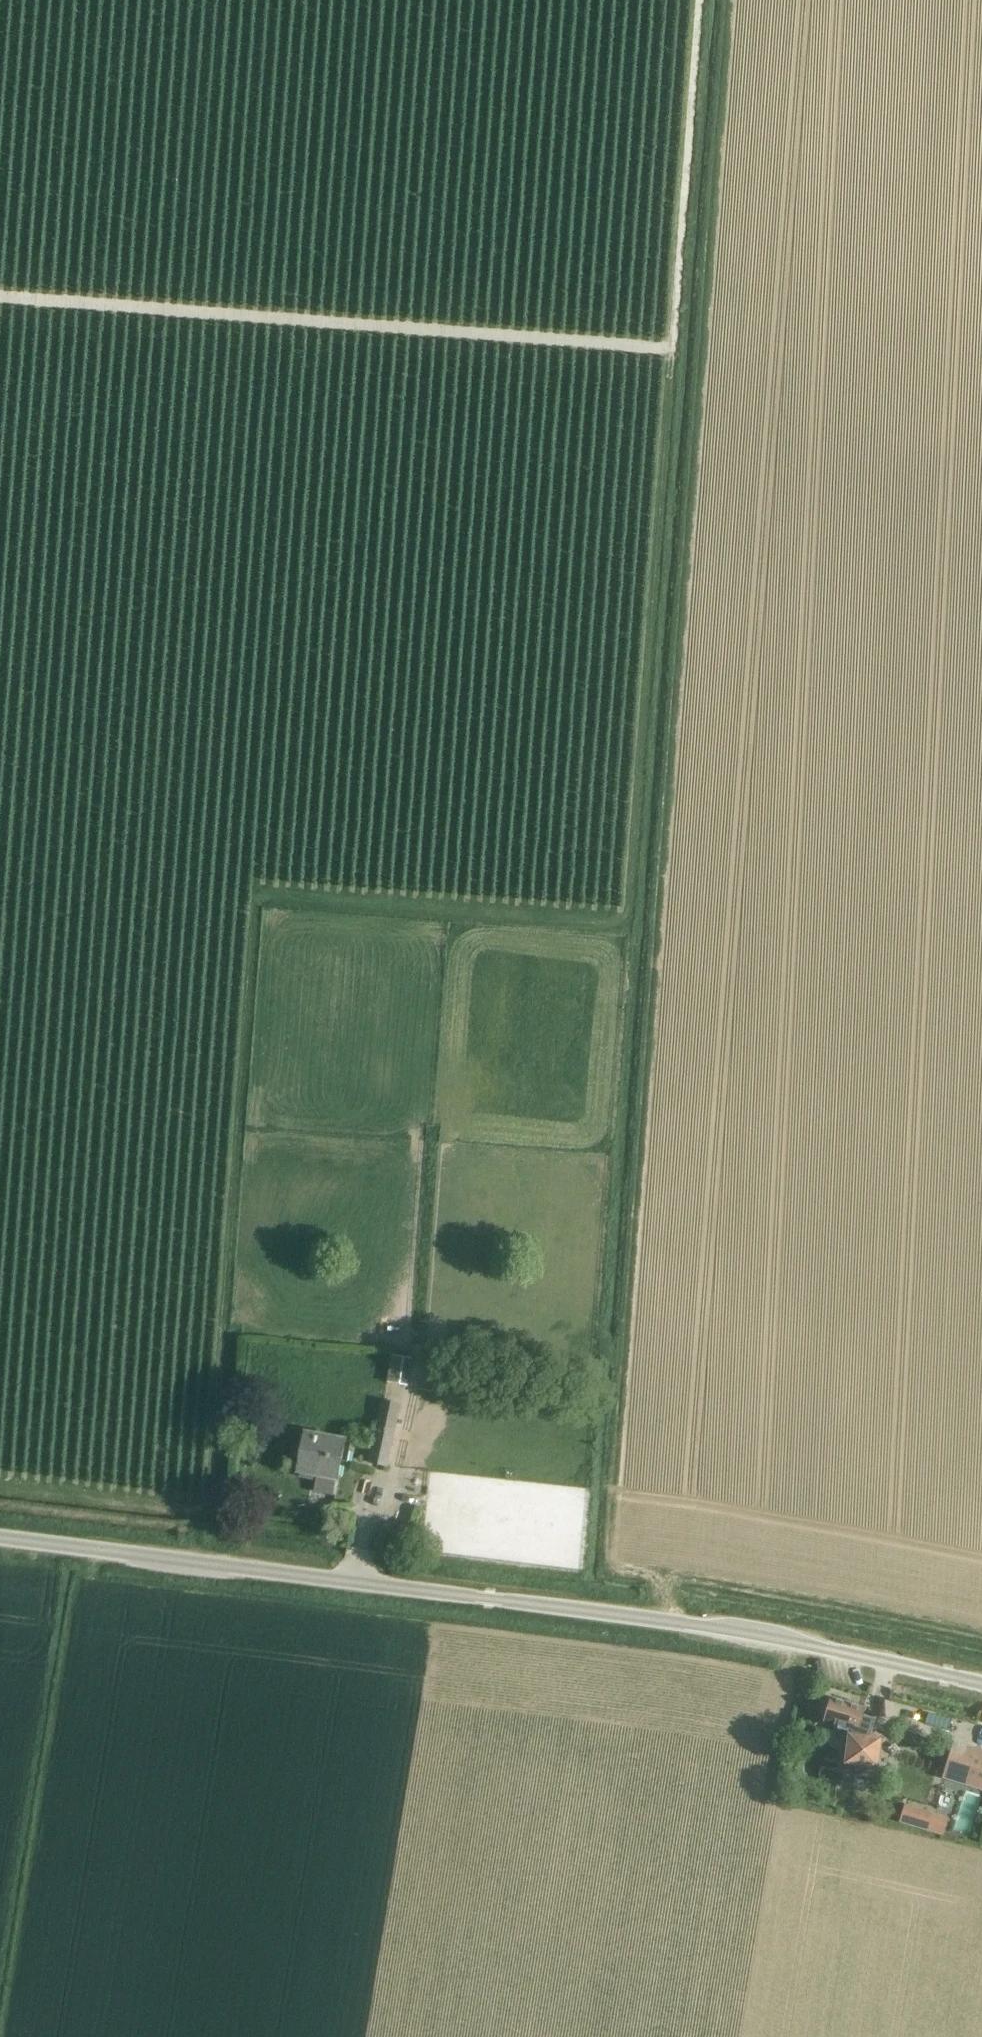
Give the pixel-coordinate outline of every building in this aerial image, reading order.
[(393,1355),(389,1383),(409,1386),(412,1358),(393,1355)] [(380,1400),(369,1463),(389,1467),(401,1404),(380,1400)] [(305,1434),(302,1452),(298,1472),(338,1480),(341,1461),(348,1463),(351,1443),(305,1434)] [(832,1699),(826,1718),(824,1723),(851,1731),(849,1735),(845,1764),(878,1768),(881,1739),(869,1737),(874,1720),(862,1717),(864,1709),(832,1699)] [(981,1793),(981,1753),(955,1744),(943,1781),(981,1793)] [(905,1804),(900,1821),(931,1831),(931,1830),(940,1833),(943,1823),(934,1821),(936,1813),(905,1804)]
